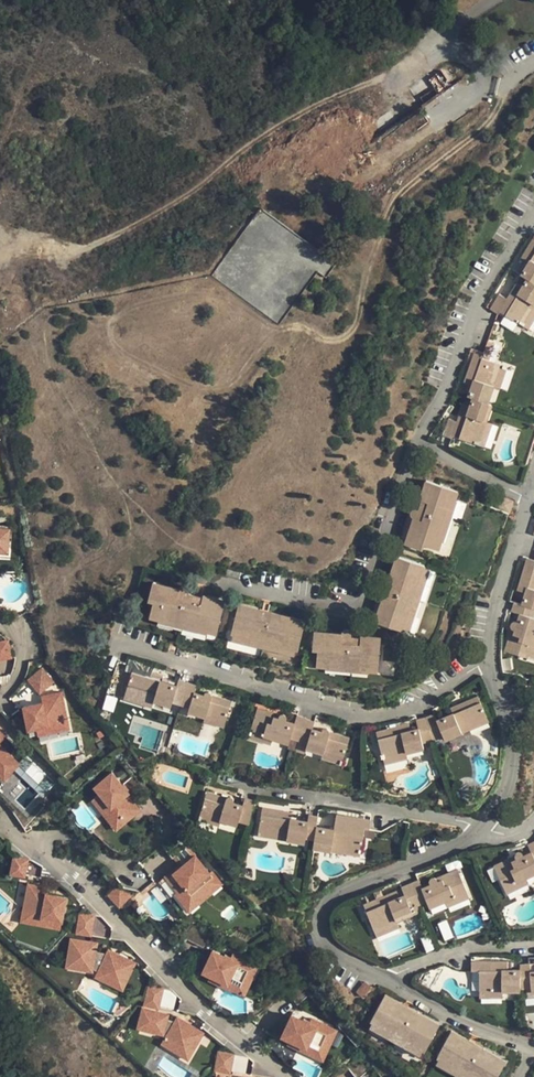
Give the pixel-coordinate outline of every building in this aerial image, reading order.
[(440,72),(428,79),(437,93),(448,87),(440,72)] [(423,114),(413,117),(417,126),(426,122),(423,114)] [(261,209),(211,277),(278,327),(318,273),(326,279),(336,265),(261,209)] [(523,275),(528,279),(533,283),(533,238),(521,260),(528,265),(523,275)] [(491,309),(500,315),(500,312),(523,326),(533,308),(533,283),(528,279),(523,288),(517,284),(508,300),(500,295),(491,309)] [(523,326),(528,329),(533,319),(533,308),(523,326)] [(484,359),(486,354),(477,351),(468,384),(477,386),(473,399),(491,404),(497,387),(503,365),(484,359)] [(510,367),(503,365),(497,387),(503,389),(510,367)] [(449,421),(445,437),(454,440),(454,437),(481,445),(488,422),(494,405),(491,404),(473,399),(470,409),(464,407),(458,424),(449,421)] [(488,422),(481,445),(486,447),(493,424),(488,422)] [(415,517),(406,543),(423,549),(425,544),(440,549),(443,539),(446,540),(460,500),(457,500),(460,490),(428,481),(419,507),(417,507),(416,507),(414,508),(413,510),(413,511),(413,515),(414,515),(415,517)] [(441,555),(438,564),(491,583),(514,514),(501,509),(461,496),(460,500),(446,540),(441,555)] [(504,498),(501,509),(514,514),(518,503),(504,498)] [(0,504),(0,523),(9,521),(16,520),(12,502),(0,504)] [(7,554),(8,530),(0,530),(0,554),(7,554)] [(375,619),(408,631),(432,567),(399,555),(375,619)] [(525,604),(533,607),(533,560),(529,558),(519,589),(528,593),(525,604)] [(155,582),(150,600),(156,602),(151,617),(161,620),(161,623),(209,635),(209,632),(219,635),(228,601),(192,592),(192,590),(192,588),(191,587),(190,587),(187,587),(186,587),(184,588),(184,589),(155,582)] [(156,602),(150,600),(145,619),(161,623),(161,620),(151,617),(156,602)] [(506,651),(527,658),(533,636),(533,607),(525,604),(516,602),(513,611),(521,614),(518,622),(516,621),(515,621),(513,621),(512,622),(511,623),(511,624),(511,626),(512,627),(513,629),(506,651)] [(241,604),(232,640),(299,658),(308,622),(241,604)] [(317,631),(316,650),(320,651),(319,667),(329,667),(328,671),(370,675),(371,671),(380,672),(383,638),(355,635),(354,634),(353,632),(352,631),(351,630),(348,630),(346,631),(346,632),(345,634),(317,631)] [(8,640),(0,641),(0,659),(13,657),(8,640)] [(56,681),(45,667),(31,679),(42,692),(43,691),(51,685),(56,681)] [(135,668),(129,687),(146,692),(144,698),(170,706),(171,701),(181,704),(188,682),(179,678),(176,686),(160,681),(162,676),(135,668)] [(188,682),(181,704),(190,707),(189,711),(206,716),(206,714),(226,721),(232,701),(212,694),(212,692),(212,691),(211,690),(210,689),(208,689),(206,690),(205,691),(204,695),(195,693),(197,684),(188,682)] [(146,692),(129,687),(127,693),(144,698),(146,692)] [(64,691),(53,694),(54,700),(54,702),(46,704),(45,701),(25,705),(30,729),(38,727),(49,725),(59,723),(58,719),(69,717),(64,691)] [(45,701),(46,704),(54,702),(54,700),(53,694),(44,695),(45,701)] [(113,712),(117,697),(107,694),(102,708),(113,712)] [(427,716),(434,738),(444,735),(446,739),(472,729),(470,723),(486,717),(479,698),(453,708),(454,713),(438,719),(436,713),(427,716)] [(259,709),(252,730),(274,737),(290,742),(291,738),(300,741),(307,719),(298,716),(295,724),(287,722),(287,719),(288,716),(287,715),(285,715),(283,714),(280,715),(259,709)] [(224,727),(226,721),(206,714),(206,716),(204,720),(224,727)] [(379,732),(387,758),(409,751),(426,746),(424,741),(434,738),(427,716),(418,719),(420,726),(409,729),(408,723),(379,732)] [(69,721),(69,717),(58,719),(59,723),(49,725),(38,727),(40,734),(71,728),(69,721)] [(488,724),(486,717),(470,723),(472,729),(488,724)] [(307,719),(300,741),(311,744),(310,747),(327,752),(327,750),(347,755),(352,735),(332,730),(331,728),(331,727),(330,726),(327,726),(326,726),(324,728),(324,729),(324,731),(314,729),(316,722),(307,719)] [(274,737),(252,730),(250,737),(272,744),(274,737)] [(2,772),(15,759),(0,745),(0,769),(2,772)] [(346,761),(347,755),(327,750),(327,752),(326,756),(346,761)] [(409,751),(387,758),(389,764),(410,757),(409,751)] [(4,781),(20,763),(15,759),(2,772),(0,769),(0,777),(4,781)] [(113,771),(99,782),(104,789),(100,792),(111,805),(104,812),(114,824),(132,809),(128,804),(133,800),(128,793),(130,792),(128,789),(129,788),(124,782),(123,783),(113,771)] [(104,789),(99,782),(95,785),(100,792),(104,789)] [(100,792),(93,797),(104,812),(111,805),(100,792)] [(251,825),(256,802),(247,799),(245,808),(235,805),(236,803),(236,801),(236,799),(235,798),(232,797),(230,797),(229,798),(229,800),(209,794),(203,814),(223,819),(222,821),(240,826),(240,822),(251,825)] [(140,808),(133,800),(128,804),(132,809),(114,824),(117,827),(140,808)] [(267,809),(264,829),(280,832),(279,838),(306,843),(307,837),(317,839),(319,826),(320,816),(311,814),(310,821),(293,819),(294,813),(267,809)] [(222,821),(223,819),(203,814),(201,820),(221,826),(222,821)] [(317,839),(316,845),(342,851),(343,845),(361,848),(364,828),(371,829),(372,820),(338,814),(335,829),(319,826),(317,839)] [(280,832),(264,829),(262,835),(279,838),(280,832)] [(360,854),(361,848),(343,845),(342,851),(360,854)] [(186,847),(173,857),(179,864),(180,866),(194,856),(186,847)] [(511,889),(531,876),(533,875),(533,852),(530,855),(528,854),(526,852),(524,852),(522,852),(521,854),(520,856),(519,857),(499,870),(511,889)] [(28,858),(13,854),(10,871),(24,874),(28,858)] [(209,874),(194,856),(180,866),(179,864),(164,876),(177,892),(184,887),(190,895),(204,884),(201,880),(209,874)] [(412,883),(421,905),(431,902),(432,905),(448,899),(469,891),(460,869),(439,877),(438,877),(436,876),(435,876),(432,877),(431,879),(431,880),(432,884),(424,888),(421,880),(412,883)] [(218,884),(209,874),(201,880),(204,884),(190,895),(184,887),(177,892),(189,907),(218,884)] [(511,889),(515,895),(533,883),(533,881),(531,876),(511,889)] [(66,896),(46,892),(45,895),(37,893),(39,884),(28,882),(22,908),(33,910),(32,913),(53,918),(61,919),(66,896)] [(119,883),(107,894),(118,906),(130,895),(119,883)] [(366,903),(376,928),(397,920),(415,913),(413,909),(421,905),(412,883),(403,887),(406,894),(397,898),(394,892),(366,903)] [(39,884),(37,893),(45,895),(46,892),(47,886),(39,884)] [(469,891),(448,899),(450,906),(472,897),(469,891)] [(33,910),(22,908),(20,919),(51,925),(53,918),(32,913),(33,910)] [(95,913),(80,910),(77,930),(92,933),(95,913)] [(397,920),(376,928),(378,934),(399,926),(397,920)] [(122,980),(131,959),(118,953),(116,957),(103,951),(96,949),(98,941),(71,936),(67,964),(93,969),(93,966),(99,969),(100,965),(110,970),(108,973),(122,980)] [(225,955),(213,949),(206,965),(213,968),(211,973),(229,982),(232,975),(243,980),(247,972),(254,975),(259,965),(241,956),(239,961),(232,958),(233,956),(226,953),(225,955)] [(110,970),(100,965),(99,969),(96,975),(123,988),(136,961),(131,959),(122,980),(108,973),(110,970)] [(482,972),(483,991),(505,991),(523,991),(523,985),(523,971),(511,971),(510,962),(477,962),(477,972),(482,972)] [(523,985),(533,985),(533,988),(533,969),(532,962),(523,962),(523,971),(523,985)] [(229,982),(211,973),(210,977),(245,994),(254,975),(247,972),(243,980),(232,975),(229,982)] [(164,986),(149,982),(144,1002),(159,1006),(164,986)] [(372,1031),(427,1062),(445,1029),(390,999),(372,1031)] [(168,1012),(143,1006),(138,1025),(163,1032),(164,1031),(167,1033),(165,1037),(182,1046),(184,1042),(193,1047),(203,1030),(188,1021),(185,1026),(174,1020),(172,1018),(167,1017),(168,1012)] [(188,1021),(178,1015),(174,1020),(185,1026),(188,1021)] [(337,1031),(318,1022),(316,1027),(320,1029),(318,1033),(312,1030),(314,1026),(310,1023),(310,1022),(304,1019),(303,1020),(292,1015),(284,1031),(291,1035),(289,1039),(306,1048),(310,1041),(321,1047),(325,1039),(331,1042),(337,1031)] [(320,1029),(316,1027),(318,1022),(312,1019),(310,1022),(310,1023),(314,1026),(312,1030),(318,1033),(320,1029)] [(440,1066),(460,1076),(505,1076),(511,1065),(457,1035),(440,1066)] [(188,1056),(193,1047),(184,1042),(182,1046),(165,1037),(162,1041),(188,1056)] [(306,1048),(289,1039),(287,1043),(322,1061),(331,1042),(325,1039),(321,1047),(310,1041),(306,1048)] [(224,1051),(219,1067),(234,1071),(238,1055),(224,1051)]
